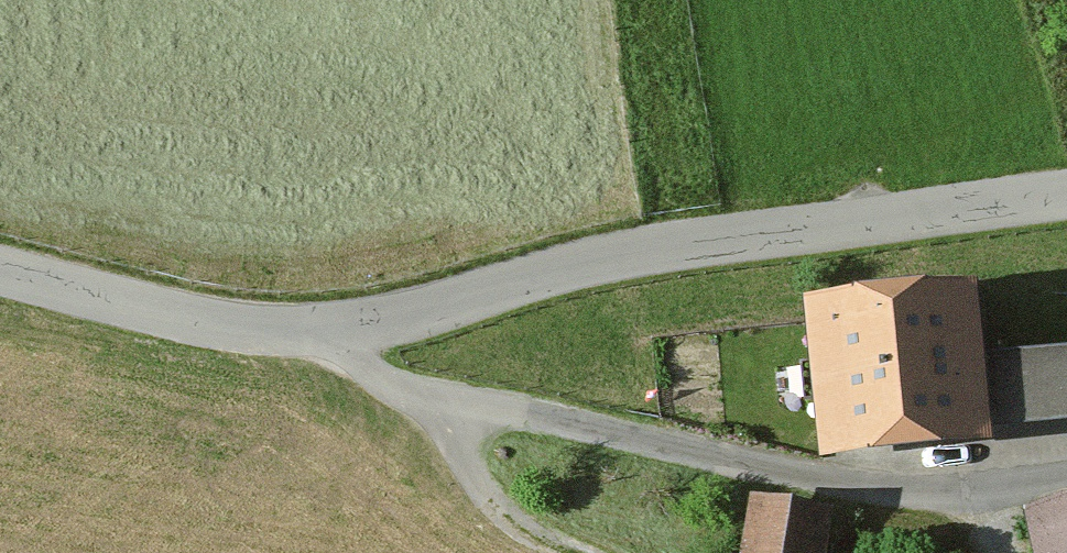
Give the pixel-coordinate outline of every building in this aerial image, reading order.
[(814,294),(827,453),(1000,439),(999,428),(1066,422),(1066,347),(995,352),(989,280),(814,294)] [(1024,506),(1033,552),(1066,552),(1066,498),(1024,506)] [(833,515),(748,501),(740,552),(827,552),(833,515)]
